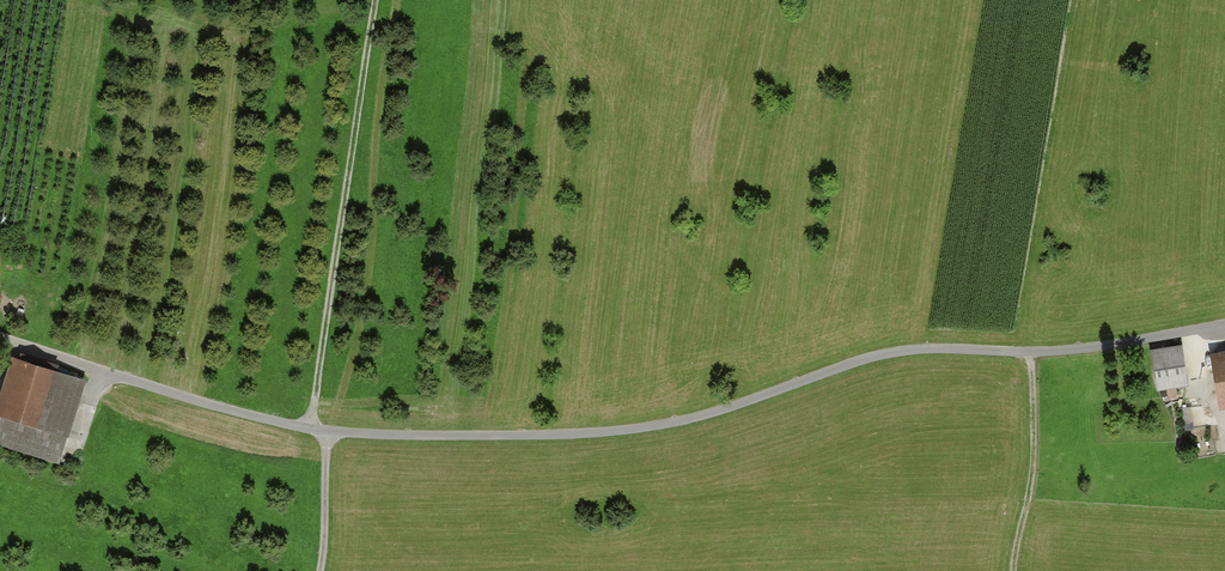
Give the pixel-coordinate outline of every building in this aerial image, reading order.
[(1193,383),(1186,344),(1154,349),(1161,389),(1193,383)] [(1213,350),(1220,407),(1224,407),(1224,349),(1213,350)] [(17,357),(0,406),(0,438),(63,460),(90,383),(17,357)] [(1216,427),(1212,401),(1198,403),(1198,399),(1183,401),(1184,408),(1187,431),(1216,427)]
